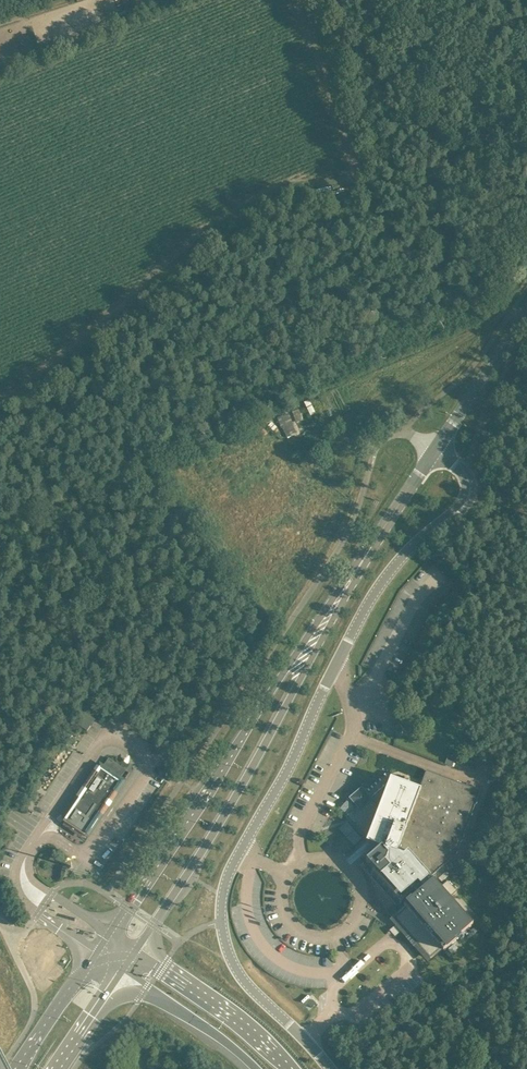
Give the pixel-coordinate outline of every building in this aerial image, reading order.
[(316,414),(309,400),(305,402),(311,416),(316,414)] [(293,412),(297,422),(301,420),(303,425),(305,425),(299,409),(293,412)] [(297,434),(289,413),(277,417),(281,428),(283,427),(287,438),(297,434)] [(85,835),(122,781),(123,782),(130,772),(126,770),(128,766),(111,755),(102,768),(100,767),(98,766),(95,770),(97,771),(86,789),(84,787),(78,796),(80,797),(64,821),(85,835)] [(448,755),(445,765),(452,767),(456,758),(456,757),(448,755)] [(395,897),(396,897),(396,896),(401,901),(400,902),(400,903),(401,903),(402,903),(402,902),(409,896),(412,899),(404,905),(405,906),(406,907),(395,917),(399,922),(397,923),(398,924),(402,929),(403,930),(404,928),(430,958),(442,947),(443,949),(444,950),(473,924),(450,897),(458,891),(448,880),(441,887),(434,879),(431,876),(455,855),(480,791),(427,770),(420,788),(395,778),(394,778),(393,779),(391,778),(389,784),(371,800),(370,800),(362,791),(353,799),(355,801),(359,805),(361,808),(354,814),(367,829),(367,830),(370,833),(368,839),(367,841),(360,847),(366,854),(373,848),(376,851),(367,859),(370,864),(372,862),(377,867),(375,869),(374,870),(373,871),(372,871),(373,872),(374,872),(374,871),(379,876),(378,877),(378,878),(379,879),(379,878),(380,878),(384,882),(383,883),(383,884),(385,884),(390,889),(389,889),(389,891),(390,891),(391,890),(395,895),(394,896),(395,897)] [(348,821),(339,827),(353,845),(361,838),(348,821)]
